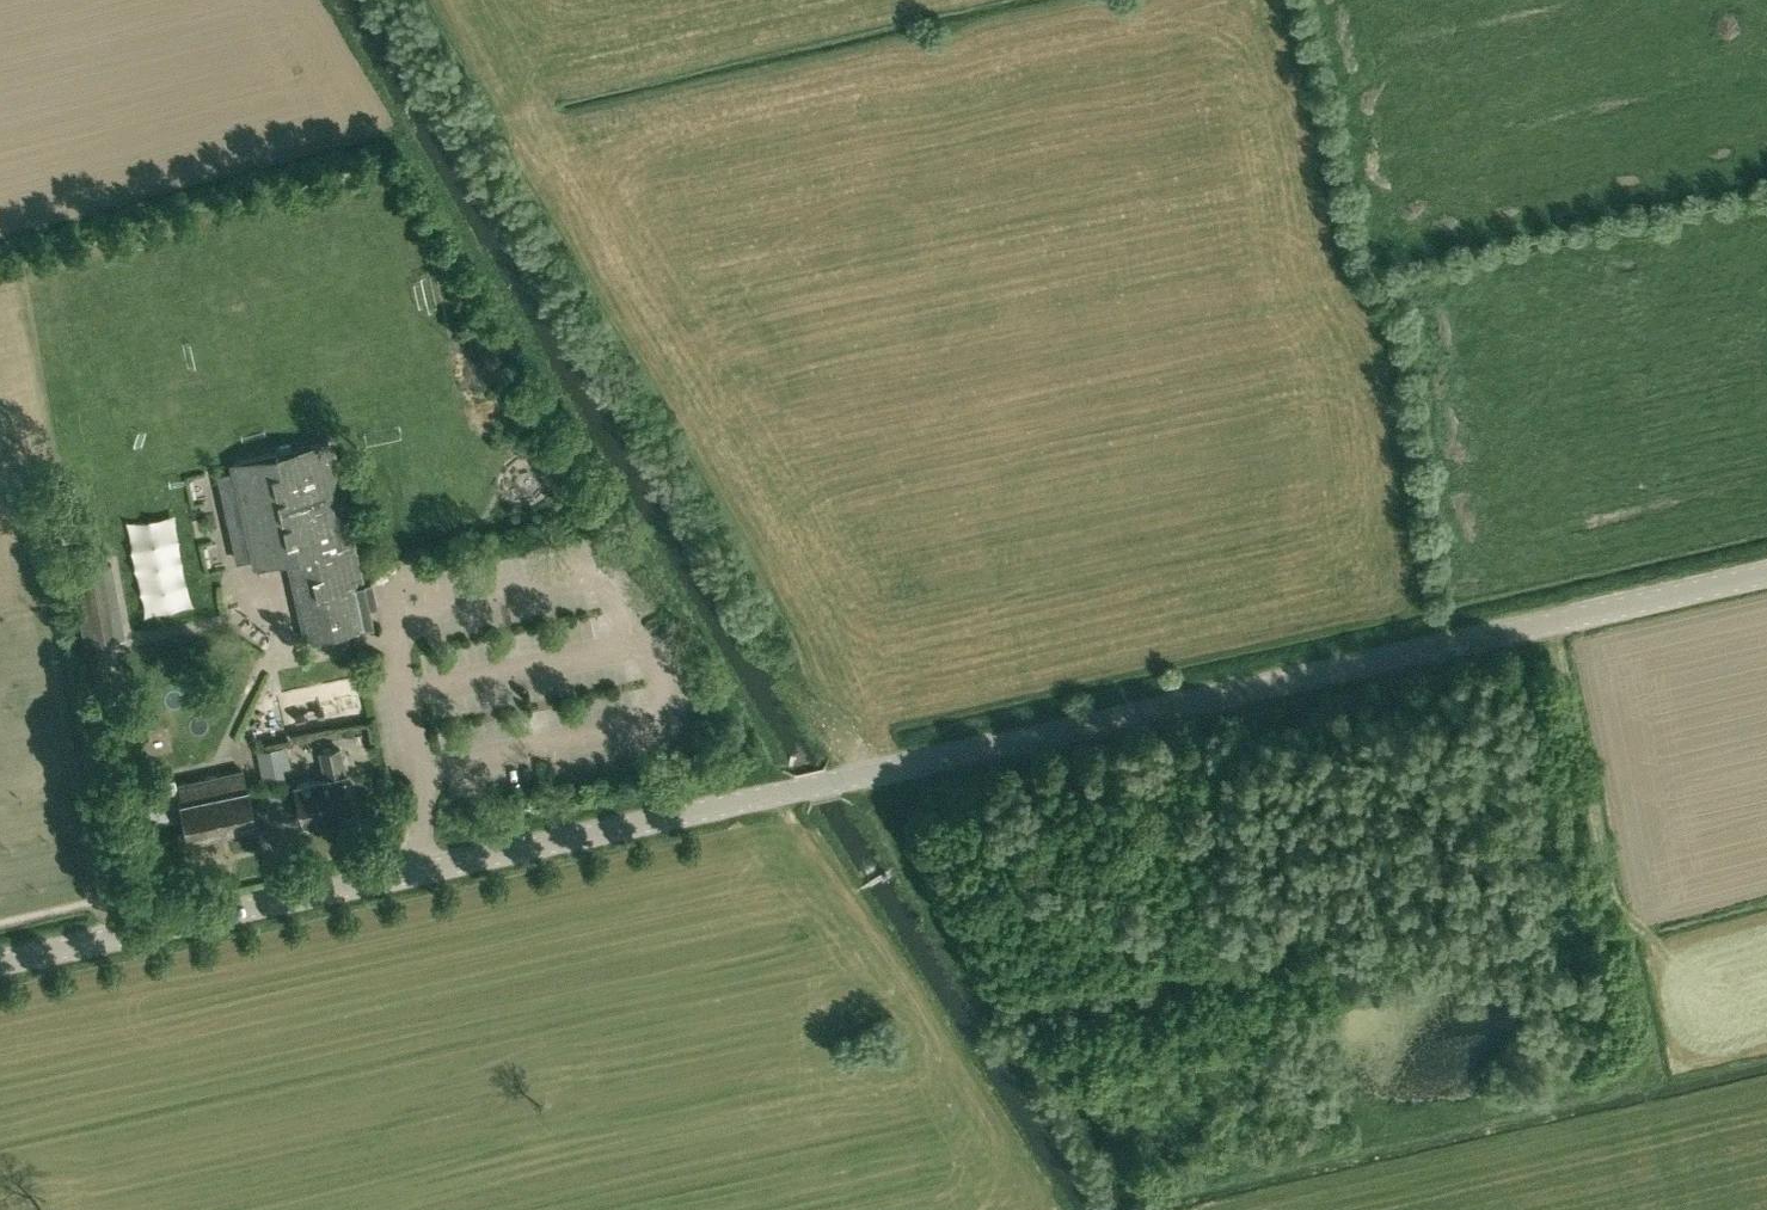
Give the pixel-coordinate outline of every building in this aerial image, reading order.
[(364,627),(355,588),(364,586),(333,443),(235,464),(257,566),(291,558),(309,639),(364,627)] [(112,563),(71,570),(84,645),(125,637),(112,563)] [(334,732),(322,734),(324,742),(336,739),(334,732)] [(284,766),(279,746),(258,751),(265,784),(287,779),(284,766)] [(345,774),(340,749),(320,753),(326,779),(295,785),(304,824),(355,813),(346,773),(345,774)] [(182,802),(190,836),(255,823),(247,787),(246,787),(242,770),(178,784),(182,802)]
